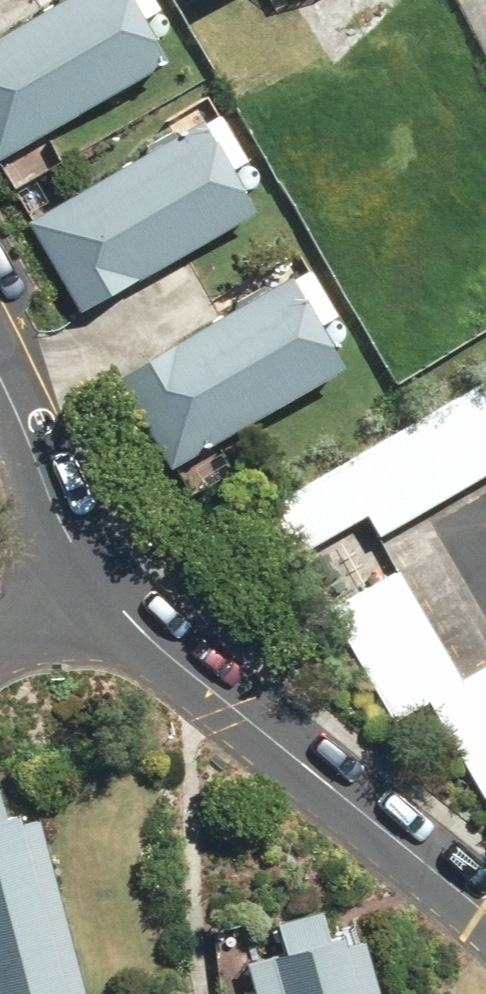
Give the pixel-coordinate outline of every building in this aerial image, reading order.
[(0,40),(0,156),(172,60),(138,0),(71,0),(0,40)] [(207,124),(33,222),(83,311),(257,212),(207,124)] [(343,370),(288,275),(116,372),(170,468),(343,370)] [(285,499),(312,546),(368,514),(378,532),(485,471),(485,385),(285,499)] [(400,570),(331,609),(396,724),(431,704),(485,800),(485,671),(465,683),(400,570)] [(43,813),(12,821),(3,789),(0,789),(0,993),(89,993),(43,813)] [(360,936),(250,967),(258,993),(377,993),(360,936)]
